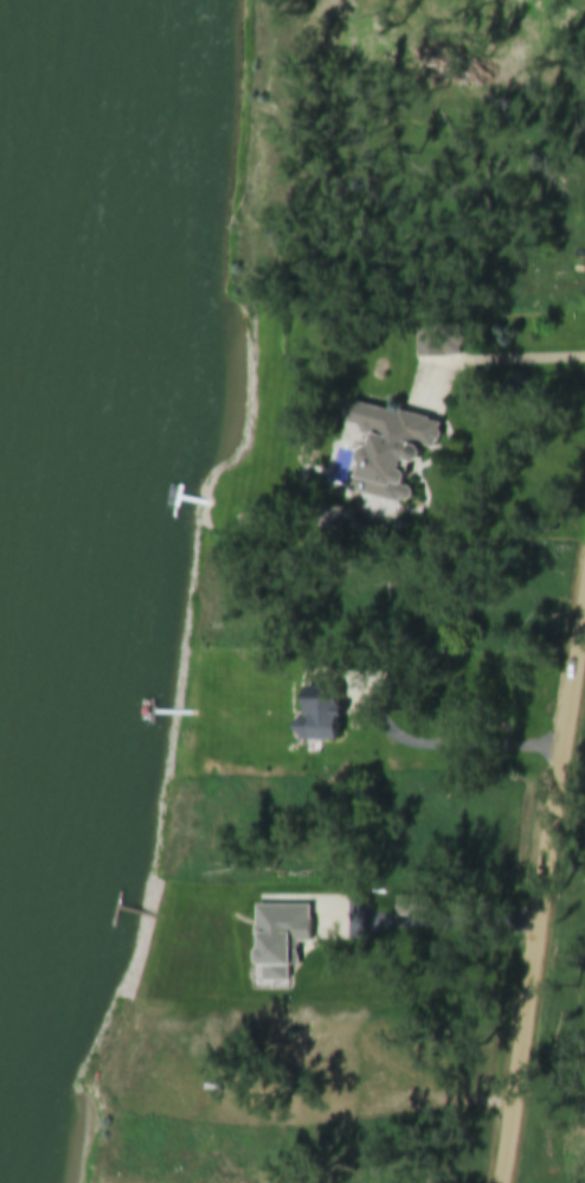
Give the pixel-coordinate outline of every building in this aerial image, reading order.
[(447,422),(352,402),(347,424),(376,430),(364,485),(411,495),(418,462),(427,464),(430,447),(441,450),(447,422)] [(348,700),(336,700),(336,690),(308,690),(307,743),(347,744),(348,700)] [(437,898),(400,898),(400,917),(437,917),(437,898)] [(256,907),(254,984),(292,985),(293,970),(300,970),(301,943),(314,943),(316,908),(256,907)]
